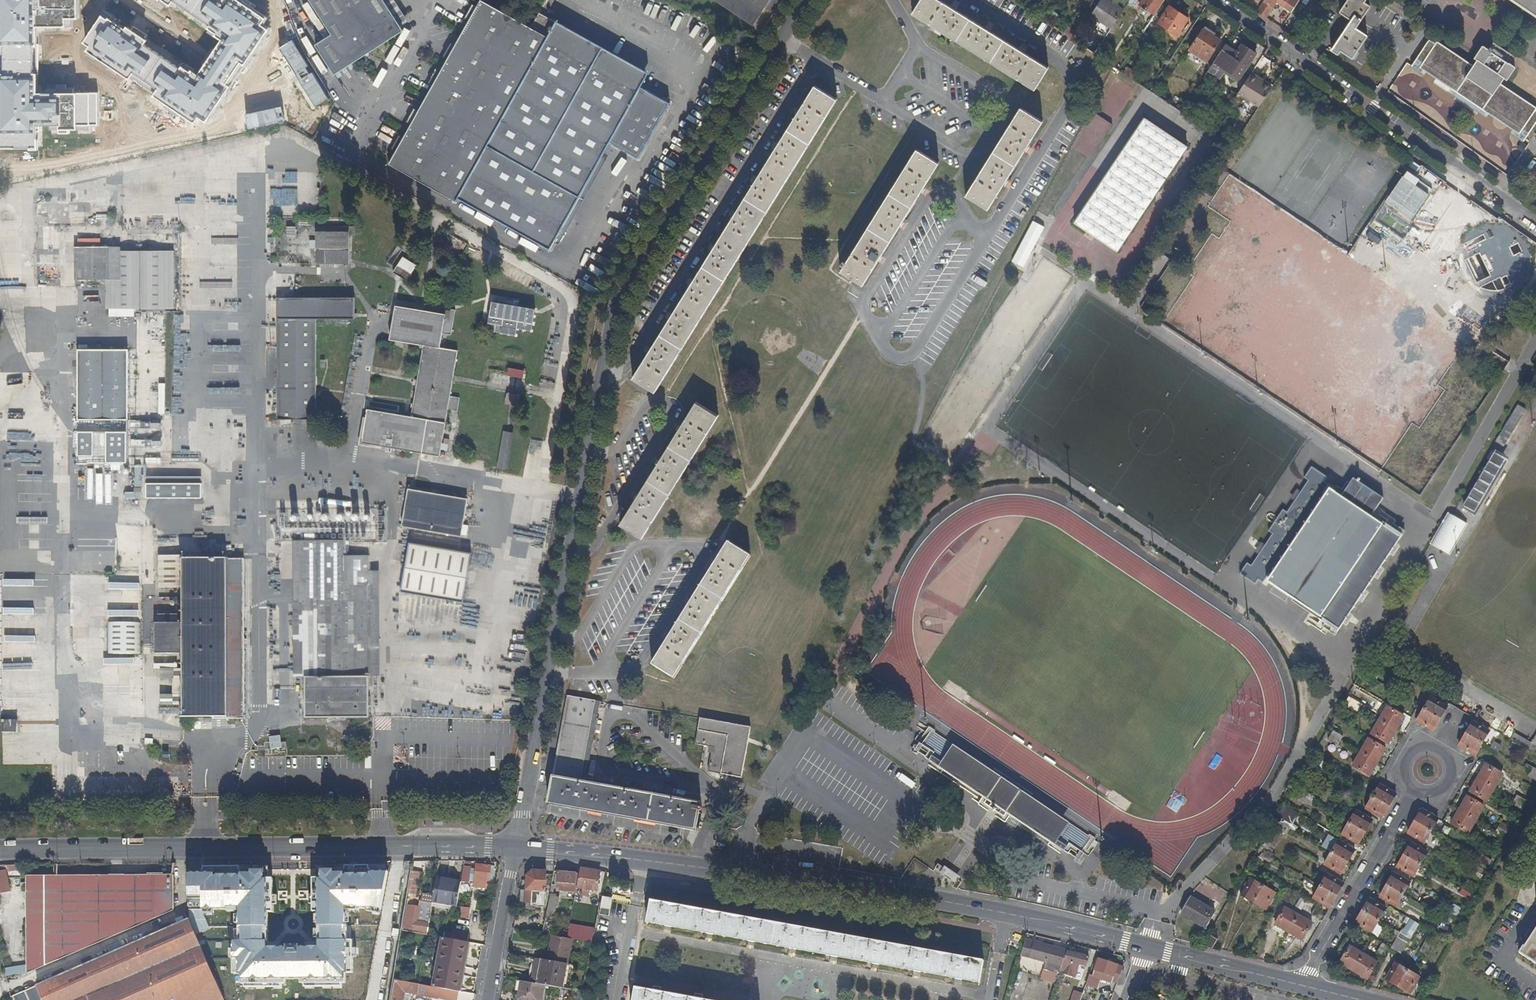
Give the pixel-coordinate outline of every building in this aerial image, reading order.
[(30,148),(30,150),(39,150),(39,130),(41,130),(41,125),(51,125),(51,129),(60,129),(60,134),(70,134),(70,130),(90,130),(90,125),(98,125),(98,93),(66,93),(66,85),(38,85),(38,26),(66,26),(66,18),(78,18),(78,0),(0,0),(0,148),(30,148)] [(84,42),(91,47),(88,51),(196,122),(199,117),(207,122),(268,28),(262,24),(266,17),(241,0),(162,0),(171,6),(174,1),(210,25),(207,30),(222,39),(199,75),(183,64),(180,68),(145,45),(148,40),(104,12),(84,42)] [(330,34),(314,45),(333,75),(360,58),(361,61),(374,53),(371,48),(376,45),(378,47),(402,31),(399,26),(382,0),(308,0),(330,34)] [(399,26),(407,22),(393,0),(382,0),(399,26)] [(754,29),(764,14),(761,12),(769,0),(712,0),(754,29)] [(943,0),(925,0),(917,14),(1037,90),(1051,69),(943,0)] [(1022,6),(1030,12),(1035,4),(1029,0),(1026,0),(1022,6)] [(1106,0),(1098,0),(1088,15),(1108,29),(1121,10),(1106,0)] [(1127,0),(1137,7),(1139,4),(1153,12),(1160,0),(1127,0)] [(1256,10),(1263,15),(1272,0),(1263,0),(1256,10)] [(1289,10),(1294,1),(1295,0),(1274,0),(1289,10)] [(1331,51),(1338,56),(1340,51),(1352,59),(1367,35),(1356,29),(1370,7),(1364,3),(1366,0),(1348,0),(1340,13),(1351,20),(1331,51)] [(1535,15),(1535,0),(1513,0),(1535,15)] [(1302,6),(1294,1),(1289,10),(1288,11),(1296,16),(1302,6)] [(547,41),(479,2),(389,165),(456,201),(457,199),(551,252),(611,145),(638,160),(669,105),(642,90),(647,81),(553,29),(556,25),(539,16),(531,29),(548,39),(547,41)] [(1166,4),(1154,22),(1174,35),(1186,17),(1166,4)] [(1204,60),(1217,39),(1200,28),(1186,49),(1204,60)] [(747,37),(736,32),(733,40),(744,45),(747,37)] [(1410,62),(1522,137),(1535,116),(1535,110),(1532,108),(1533,106),(1498,82),(1501,77),(1504,79),(1513,66),(1506,61),(1505,62),(1502,60),(1506,55),(1492,46),(1488,51),(1486,49),(1486,48),(1480,43),(1471,57),(1473,58),(1469,64),(1434,40),(1433,41),(1427,37),(1410,62)] [(1096,47),(1092,53),(1097,57),(1106,43),(1101,40),(1096,47)] [(1232,51),(1222,45),(1201,76),(1212,84),(1220,71),(1234,80),(1252,52),(1238,42),(1232,51)] [(1090,43),(1086,49),(1092,53),(1096,47),(1090,43)] [(371,48),(374,53),(379,49),(378,47),(376,45),(371,48)] [(374,53),(361,61),(364,65),(377,57),(374,53)] [(1254,71),(1262,75),(1269,60),(1261,56),(1254,71)] [(1124,68),(1121,72),(1130,78),(1133,74),(1124,68)] [(1259,75),(1250,70),(1237,90),(1258,104),(1270,86),(1262,81),(1257,78),(1259,75)] [(637,380),(658,393),(838,103),(816,90),(637,380)] [(991,212),(1046,126),(1026,113),(971,199),(991,212)] [(1188,147),(1144,118),(1073,223),(1117,253),(1188,147)] [(845,273),(867,286),(943,164),(921,150),(845,273)] [(1404,237),(1432,187),(1401,169),(1352,255),(1380,271),(1396,243),(1380,234),(1385,226),(1404,237)] [(1423,178),(1435,184),(1438,178),(1427,172),(1423,178)] [(1032,221),(1011,261),(1022,267),(1043,226),(1032,221)] [(347,235),(314,235),(314,263),(347,263),(347,235)] [(75,281),(92,281),(92,247),(97,247),(97,240),(75,240),(75,281)] [(92,281),(106,280),(106,247),(97,247),(92,247),(92,281)] [(108,280),(108,309),(169,309),(169,253),(113,253),(113,247),(106,247),(106,280),(108,280)] [(409,274),(394,265),(390,272),(405,281),(409,274)] [(276,297),(276,417),(315,418),(315,318),(353,318),(353,297),(276,297)] [(362,408),(357,441),(383,446),(383,450),(389,451),(390,447),(436,454),(453,351),(438,348),(440,334),(448,335),(452,311),(443,309),(442,313),(393,305),(387,339),(419,344),(408,416),(362,408)] [(527,308),(512,314),(519,331),(534,325),(527,308)] [(76,318),(76,420),(125,420),(125,341),(136,341),(136,319),(76,318)] [(15,379),(15,372),(24,372),(24,348),(0,348),(0,354),(7,354),(7,359),(0,359),(0,380),(15,379)] [(506,375),(521,379),(523,370),(507,367),(506,375)] [(520,396),(508,393),(506,404),(518,406),(520,396)] [(722,417),(701,404),(624,527),(645,540),(722,417)] [(1517,406),(1495,442),(1502,447),(1524,410),(1517,406)] [(505,431),(498,467),(506,468),(513,432),(505,431)] [(126,432),(76,432),(76,464),(126,464),(126,432)] [(1463,508),(1476,516),(1507,463),(1494,455),(1463,508)] [(1324,630),(1335,636),(1401,537),(1376,521),(1374,524),(1372,522),(1374,519),(1365,513),(1375,498),(1351,482),(1353,479),(1350,477),(1348,480),(1344,478),(1334,493),(1326,488),(1324,491),(1322,490),(1318,496),(1315,494),(1321,485),(1317,482),(1320,477),(1304,467),(1295,481),(1298,483),(1277,515),(1274,513),(1259,534),(1262,536),(1241,569),(1238,567),(1231,578),(1247,588),(1249,585),(1254,588),(1260,579),(1262,580),(1258,587),(1310,622),(1309,623),(1316,628),(1315,629),(1322,634),(1324,630)] [(201,478),(147,477),(147,498),(201,498),(201,478)] [(465,497),(406,487),(400,524),(458,534),(465,497)] [(1431,543),(1450,555),(1467,526),(1448,514),(1431,543)] [(302,539),(302,583),(364,583),(364,539),(302,539)] [(472,554),(410,543),(402,591),(463,602),(472,554)] [(753,559),(730,545),(655,666),(677,679),(753,559)] [(242,718),(242,558),(181,558),(181,553),(154,553),(154,585),(181,585),(181,623),(154,623),(154,653),(181,653),(181,669),(181,695),(181,705),(181,718),(242,718)] [(364,583),(302,583),(301,714),(364,715),(364,583)] [(139,623),(107,623),(107,654),(139,654),(139,623)] [(1366,664),(1362,671),(1366,673),(1363,678),(1373,684),(1378,675),(1369,670),(1371,666),(1366,664)] [(172,695),(181,695),(181,669),(160,669),(160,679),(172,679),(172,695)] [(597,697),(570,692),(550,799),(568,802),(698,826),(703,798),(582,776),(597,697)] [(181,705),(181,695),(172,695),(160,695),(160,705),(181,705)] [(1417,706),(1410,718),(1432,731),(1445,708),(1429,698),(1423,709),(1417,706)] [(1351,700),(1346,708),(1355,714),(1361,706),(1351,700)] [(1449,702),(1447,705),(1473,720),(1475,717),(1449,702)] [(1371,736),(1387,745),(1403,718),(1387,708),(1371,736)] [(751,723),(701,716),(697,744),(714,747),(710,771),(743,777),(751,723)] [(1,719),(1,731),(15,731),(15,719),(1,719)] [(1487,733),(1471,723),(1458,746),(1474,756),(1487,733)] [(930,728),(913,751),(984,799),(979,806),(1006,825),(1010,817),(1079,866),(1096,843),(930,728)] [(1332,732),(1327,741),(1337,746),(1342,738),(1332,732)] [(1508,741),(1535,757),(1535,732),(1529,744),(1512,734),(1508,741)] [(280,735),(268,737),(270,749),(281,748),(280,735)] [(1353,767),(1369,777),(1385,750),(1368,741),(1353,767)] [(1315,763),(1310,771),(1320,777),(1325,768),(1315,763)] [(1468,792),(1484,801),(1499,774),(1483,765),(1468,792)] [(1535,781),(1535,770),(1532,767),(1527,776),(1535,781)] [(1381,818),(1395,795),(1379,786),(1365,809),(1381,818)] [(1299,789),(1295,798),(1310,807),(1315,798),(1299,789)] [(1521,810),(1525,802),(1515,796),(1511,804),(1521,810)] [(1480,806),(1465,797),(1449,824),(1465,833),(1480,806)] [(1495,804),(1492,810),(1503,816),(1505,813),(1501,810),(1502,809),(1495,804)] [(1421,809),(1407,834),(1423,843),(1437,819),(1421,809)] [(1357,844),(1370,821),(1354,812),(1340,835),(1357,844)] [(1279,824),(1275,821),(1258,851),(1263,854),(1261,858),(1270,864),(1275,855),(1270,852),(1282,832),(1286,834),(1291,826),(1281,821),(1279,824)] [(1509,840),(1513,832),(1499,824),(1492,836),(1502,842),(1504,838),(1509,840)] [(1323,865),(1339,875),(1353,852),(1336,842),(1323,865)] [(1426,853),(1410,844),(1396,867),(1413,877),(1426,853)] [(1479,858),(1473,867),(1483,873),(1489,864),(1479,858)] [(348,908),(383,909),(391,862),(317,863),(319,946),(269,946),(269,864),(187,865),(188,910),(239,909),(240,942),(235,941),(233,958),(239,959),(239,976),(241,976),(241,980),(287,980),(298,980),(344,979),(346,978),(348,974),(349,940),(348,908)] [(961,880),(938,865),(934,871),(957,885),(961,880)] [(460,881),(459,882),(467,883),(470,867),(462,866),(460,881)] [(475,866),(473,888),(485,889),(485,882),(490,882),(491,867),(475,866)] [(0,869),(0,910),(5,909),(4,904),(9,903),(9,890),(4,869),(0,869)] [(597,871),(578,869),(573,893),(580,894),(580,898),(588,900),(589,895),(593,896),(597,871)] [(1264,874),(1255,869),(1252,873),(1261,879),(1264,874)] [(411,870),(407,893),(416,895),(419,871),(411,870)] [(535,871),(531,874),(526,902),(543,905),(549,873),(535,871)] [(557,872),(557,892),(573,893),(576,874),(557,872)] [(1409,883),(1392,874),(1379,898),(1395,907),(1400,909),(1403,903),(1399,901),(1409,883)] [(173,875),(27,875),(27,971),(173,908),(173,875)] [(1329,908),(1342,885),(1327,875),(1313,899),(1329,908)] [(460,881),(435,876),(431,899),(455,904),(457,895),(459,884),(459,882),(460,881)] [(1283,885),(1274,880),(1271,885),(1280,890),(1283,885)] [(1251,882),(1241,897),(1264,911),(1274,895),(1251,882)] [(1473,891),(1464,886),(1459,894),(1468,900),(1473,891)] [(1297,893),(1288,888),(1282,899),(1286,902),(1287,900),(1292,903),(1297,893)] [(1305,898),(1300,895),(1294,906),(1299,908),(1305,898)] [(599,915),(608,915),(609,898),(601,897),(599,915)] [(1207,926),(1216,911),(1193,897),(1184,913),(1207,926)] [(1384,909),(1368,900),(1355,923),(1370,932),(1384,909)] [(417,906),(405,905),(401,930),(425,935),(430,903),(424,902),(423,909),(420,908),(419,919),(415,918),(417,906)] [(986,965),(651,904),(646,927),(982,988),(986,965)] [(1321,907),(1316,904),(1310,914),(1315,917),(1321,907)] [(1466,913),(1451,904),(1442,919),(1443,920),(1438,929),(1452,937),(1466,913)] [(468,920),(469,908),(460,907),(459,919),(468,920)] [(1311,926),(1284,910),(1275,926),(1301,942),(1311,926)] [(1408,910),(1404,917),(1416,924),(1420,918),(1408,910)] [(1249,911),(1243,922),(1247,924),(1253,913),(1249,911)] [(9,995),(8,999),(170,999),(175,998),(176,999),(224,999),(189,918),(9,995)] [(591,933),(567,929),(566,938),(571,939),(590,942),(591,933)] [(1389,947),(1401,955),(1412,936),(1401,930),(1400,934),(1392,929),(1390,933),(1395,936),(1389,947)] [(1367,949),(1373,938),(1360,930),(1354,941),(1367,949)] [(450,931),(449,939),(465,941),(466,941),(467,933),(450,931)] [(1433,934),(1429,931),(1424,938),(1429,941),(1433,934)] [(566,938),(550,935),(546,960),(565,963),(567,964),(571,939),(566,938)] [(1526,951),(1525,951),(1521,957),(1535,967),(1535,937),(1526,951)] [(449,939),(442,938),(434,986),(456,990),(457,990),(465,941),(449,939)] [(1069,950),(1027,939),(1021,956),(1045,963),(1044,971),(1060,977),(1069,950)] [(1423,941),(1418,951),(1426,956),(1432,946),(1423,941)] [(1389,947),(1384,944),(1378,955),(1383,957),(1389,947)] [(1349,949),(1340,965),(1367,980),(1376,964),(1349,949)] [(1091,955),(1069,950),(1064,972),(1079,975),(1081,967),(1082,963),(1089,965),(1091,955)] [(1119,982),(1124,966),(1101,957),(1095,974),(1091,973),(1087,983),(1098,987),(1101,977),(1113,981),(1113,980),(1119,982)] [(546,960),(541,959),(537,983),(543,984),(561,987),(565,963),(546,960)] [(5,977),(24,973),(22,965),(4,969),(5,977)] [(1395,965),(1386,981),(1410,995),(1422,974),(1416,970),(1413,975),(1395,965)] [(1044,971),(1041,982),(1054,986),(1060,977),(1044,971)] [(390,999),(401,999),(404,981),(393,979),(390,999)] [(520,980),(516,999),(522,999),(540,999),(543,984),(537,983),(520,980)] [(409,982),(408,988),(417,989),(416,993),(452,999),(454,999),(456,990),(434,986),(409,982)] [(638,989),(637,999),(694,999),(638,989)] [(1084,993),(1077,990),(1074,999),(1081,999),(1084,993)]
